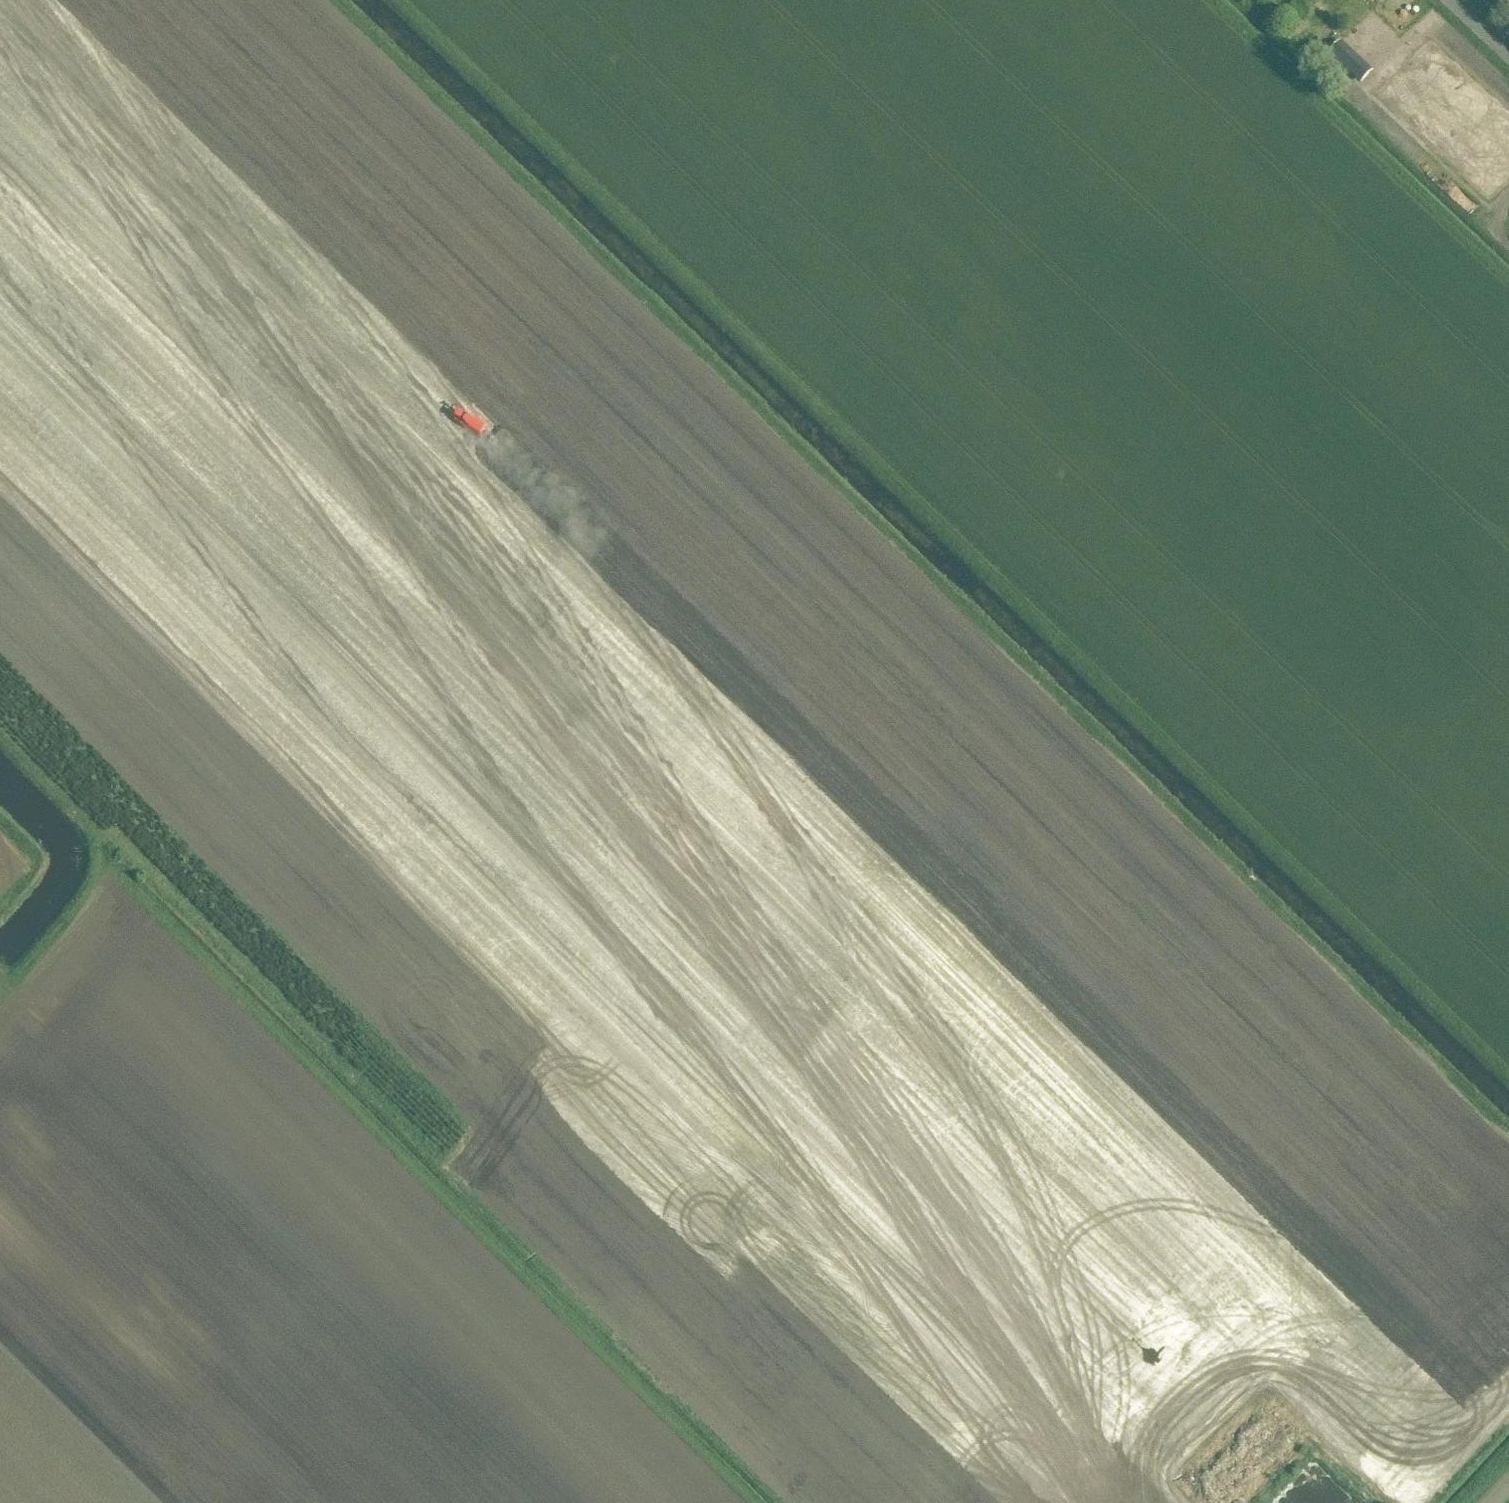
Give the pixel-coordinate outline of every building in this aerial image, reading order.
[(1494,2),(1508,16),(1508,0),(1496,0),(1494,2)] [(1350,60),(1338,48),(1330,57),(1341,69),(1350,60)]
